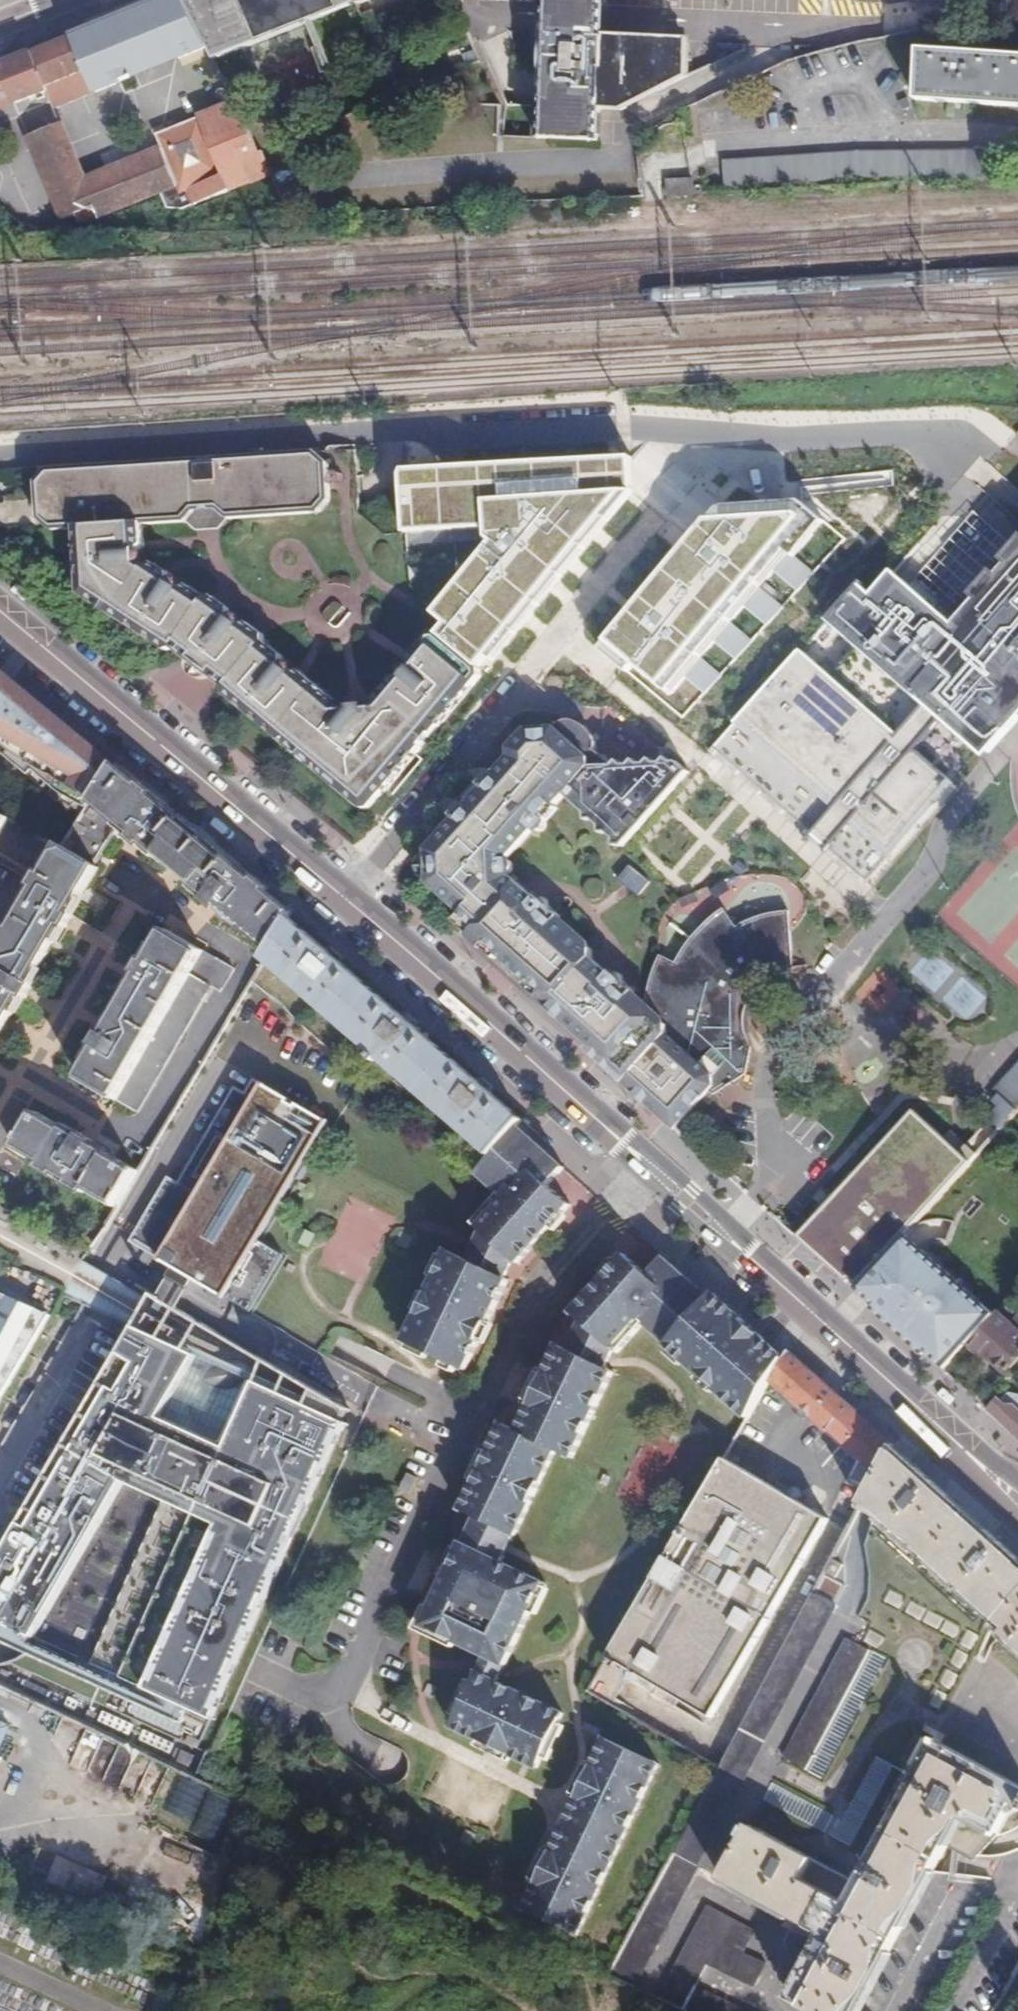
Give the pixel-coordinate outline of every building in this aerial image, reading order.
[(34,52),(47,86),(82,72),(85,79),(91,76),(88,69),(96,66),(197,27),(194,20),(185,0),(163,0),(132,12),(34,52)] [(194,20),(197,27),(213,59),(356,3),(355,0),(185,0),(194,20)] [(609,0),(549,0),(548,26),(607,29),(609,0)] [(1009,19),(1017,19),(1017,0),(1010,0),(1009,19)] [(361,14),(368,31),(379,27),(371,9),(361,14)] [(607,29),(548,26),(544,132),(604,135),(605,112),(598,112),(597,101),(576,100),(576,69),(582,69),(582,64),(605,65),(607,37),(607,29)] [(690,40),(607,37),(605,65),(582,64),(582,69),(576,69),(576,100),(597,101),(598,112),(605,112),(604,135),(626,136),(628,101),(689,75),(690,40)] [(920,50),(917,100),(1017,107),(1017,56),(920,50)] [(49,90),(47,86),(34,52),(0,65),(0,110),(49,90)] [(159,146),(184,208),(270,170),(261,149),(256,151),(233,100),(153,133),(159,146)] [(165,209),(184,208),(159,146),(82,178),(66,137),(61,122),(27,136),(57,210),(62,221),(73,217),(75,223),(87,222),(101,215),(159,193),(165,209)] [(993,178),(994,153),(957,151),(957,153),(892,151),(891,174),(993,178)] [(690,181),(665,184),(667,197),(692,195),(690,181)] [(312,452),(240,457),(241,467),(213,469),(213,458),(210,459),(210,464),(199,465),(199,460),(44,470),(35,483),(36,520),(48,532),(74,530),(79,597),(164,653),(173,652),(206,599),(187,587),(179,588),(174,596),(168,592),(164,597),(153,590),(155,588),(152,586),(161,571),(152,565),(145,566),(142,570),(138,567),(131,567),(130,560),(124,559),(122,547),(125,544),(142,543),(142,526),(185,523),(192,513),(215,510),(226,519),(318,513),(328,501),(326,463),(312,452)] [(643,453),(399,466),(401,542),(493,539),(494,546),(430,616),(448,629),(441,638),(479,671),(487,662),(496,669),(645,495),(643,453)] [(241,467),(240,457),(213,458),(213,469),(241,467)] [(870,463),(863,487),(884,494),(892,470),(870,463)] [(719,506),(599,645),(678,708),(843,524),(806,500),(719,506)] [(217,530),(226,519),(215,510),(192,513),(185,523),(194,531),(217,530)] [(855,524),(855,561),(873,561),(873,524),(855,524)] [(949,622),(891,573),(876,589),(866,580),(834,615),(861,639),(839,664),(812,639),(723,736),(871,873),(961,776),(926,744),(948,719),(986,753),(1009,727),(1005,724),(1017,709),(1017,541),(949,622)] [(142,546),(142,543),(125,544),(122,547),(124,559),(130,560),(138,552),(142,546)] [(167,575),(161,571),(152,586),(155,588),(153,590),(164,597),(168,592),(167,575)] [(213,599),(206,599),(173,652),(224,691),(264,643),(264,637),(247,625),(239,626),(234,632),(238,634),(239,639),(233,646),(227,642),(222,648),(228,653),(222,660),(210,661),(208,660),(206,659),(202,649),(205,649),(210,642),(205,638),(211,629),(217,633),(224,623),(229,618),(228,611),(213,599)] [(234,632),(224,623),(217,633),(211,629),(205,638),(210,642),(205,649),(202,649),(206,659),(208,660),(210,661),(222,660),(228,653),(222,648),(227,642),(233,646),(239,639),(238,634),(234,632)] [(281,657),(264,643),(224,691),(226,699),(360,811),(371,808),(480,679),(479,671),(441,638),(438,636),(430,637),(413,657),(424,667),(423,669),(425,671),(416,681),(412,677),(406,683),(401,679),(392,681),(363,715),(352,717),(348,714),(338,724),(331,718),(339,707),(304,677),(295,688),(291,688),(289,690),(280,683),(284,678),(277,672),(282,666),(281,657)] [(424,667),(413,657),(410,660),(409,669),(412,677),(416,681),(425,671),(423,669),(424,667)] [(0,669),(0,749),(32,774),(36,769),(63,792),(87,807),(114,763),(0,669)] [(299,673),(284,678),(280,683),(289,690),(291,688),(295,688),(304,677),(299,673)] [(348,714),(339,707),(331,718),(338,724),(348,714)] [(561,725),(552,729),(525,732),(510,749),(513,751),(522,759),(501,784),(492,777),(427,854),(429,888),(462,918),(459,921),(475,935),(487,946),(500,957),(509,965),(530,983),(542,993),(554,1003),(591,961),(592,952),(560,923),(562,921),(550,910),(547,903),(540,900),(537,903),(507,877),(511,875),(513,873),(513,868),(508,863),(505,863),(534,831),(540,831),(541,831),(543,830),(546,826),(546,824),(544,820),(566,797),(586,813),(585,819),(593,819),(600,826),(600,833),(607,831),(616,839),(616,845),(623,843),(624,845),(691,771),(678,761),(673,762),(667,757),(663,761),(656,762),(651,757),(646,762),(639,763),(634,758),(630,763),(622,763),(617,760),(611,765),(595,750),(594,744),(590,736),(585,730),(580,727),(565,724),(561,725)] [(522,759),(513,751),(492,777),(501,784),(522,759)] [(114,763),(87,807),(122,825),(273,950),(293,920),(296,913),(146,789),(114,763)] [(87,807),(62,847),(42,881),(0,952),(0,1040),(102,870),(97,865),(122,825),(87,807)] [(12,819),(0,812),(0,839),(12,819)] [(0,839),(0,857),(42,881),(62,847),(12,819),(0,839)] [(109,924),(152,951),(166,929),(123,902),(109,924)] [(568,1025),(592,1046),(620,1072),(628,1079),(624,1083),(641,1098),(678,1132),(713,1090),(715,1076),(720,1072),(733,1083),(748,1074),(751,1051),(745,1037),(742,1028),(742,1020),(746,1003),(749,996),(752,990),(761,981),(768,976),(779,971),(794,968),(786,912),(773,914),(762,917),(735,928),(723,909),(711,918),(701,927),(692,938),(683,950),(678,960),(660,953),(652,977),(649,994),(643,1000),(632,990),(633,989),(615,974),(613,974),(611,974),(609,976),(568,1025)] [(293,920),(273,950),(267,959),(493,1158),(519,1129),(523,1123),(460,1067),(293,920)] [(475,935),(459,921),(456,925),(472,939),(475,935)] [(84,1080),(120,1100),(205,955),(169,934),(84,1080)] [(487,946),(475,935),(472,939),(470,941),(482,952),(484,949),(487,946)] [(500,957),(487,946),(484,949),(497,961),(500,957)] [(964,1023),(987,998),(931,947),(908,971),(964,1023)] [(205,955),(120,1100),(140,1112),(216,987),(231,994),(241,976),(205,955)] [(509,965),(500,957),(497,961),(495,963),(524,988),(526,987),(530,983),(509,965)] [(568,1025),(609,976),(591,961),(554,1003),(550,1008),(568,1025)] [(542,993),(530,983),(526,987),(538,997),(542,993)] [(549,1008),(550,1008),(554,1003),(542,993),(538,997),(537,998),(549,1008)] [(592,1046),(588,1050),(617,1076),(620,1072),(592,1046)] [(1017,1108),(1017,1063),(994,1089),(1017,1109),(1017,1108)] [(617,1076),(624,1083),(628,1079),(620,1072),(617,1076)] [(715,1076),(713,1090),(722,1096),(733,1083),(720,1072),(715,1076)] [(910,1110),(833,1194),(794,1236),(852,1289),(903,1234),(968,1163),(910,1110)] [(17,1151),(116,1211),(138,1174),(39,1114),(17,1151)] [(484,1181),(525,1135),(519,1129),(493,1158),(477,1175),(484,1181)] [(566,1169),(525,1135),(484,1181),(501,1196),(474,1225),(482,1233),(513,1260),(520,1266),(572,1207),(550,1188),(566,1169)] [(482,1233),(467,1263),(504,1278),(513,1260),(482,1233)] [(852,1289),(872,1307),(922,1251),(903,1234),(852,1289)] [(872,1307),(943,1372),(968,1345),(994,1317),(922,1251),(872,1307)] [(504,1278),(467,1263),(448,1254),(406,1344),(468,1370),(509,1281),(504,1278)] [(614,1270),(762,1401),(775,1380),(789,1357),(717,1293),(716,1292),(709,1299),(662,1258),(646,1276),(625,1258),(614,1270)] [(604,1368),(613,1352),(618,1354),(642,1326),(750,1421),(762,1401),(614,1270),(574,1315),(584,1324),(578,1336),(569,1353),(604,1368)] [(53,1314),(0,1289),(0,1403),(53,1314)] [(143,1319),(138,1329),(130,1341),(172,1367),(169,1382),(200,1388),(201,1384),(209,1389),(217,1392),(222,1394),(229,1395),(237,1394),(244,1392),(251,1388),(258,1383),(347,1424),(352,1412),(155,1294),(150,1302),(146,1311),(143,1319)] [(998,1312),(994,1317),(968,1345),(984,1359),(988,1355),(1007,1372),(1017,1360),(1017,1330),(998,1312)] [(0,1561),(0,1620),(23,1631),(42,1640),(37,1663),(22,1655),(9,1661),(4,1663),(0,1663),(0,1685),(199,1780),(211,1754),(197,1748),(347,1424),(258,1383),(251,1388),(244,1392),(237,1394),(229,1395),(222,1394),(217,1392),(209,1389),(201,1384),(200,1388),(169,1382),(172,1367),(130,1341),(123,1353),(119,1350),(18,1521),(23,1523),(0,1561)] [(604,1368),(569,1353),(559,1348),(543,1382),(549,1384),(543,1398),(536,1396),(518,1434),(500,1425),(483,1459),(489,1462),(482,1477),(475,1475),(458,1509),(472,1516),(510,1534),(512,1534),(553,1451),(571,1459),(613,1372),(604,1368)] [(789,1357),(775,1380),(808,1410),(826,1383),(792,1353),(789,1357)] [(543,1382),(536,1396),(543,1398),(549,1384),(543,1382)] [(990,1382),(974,1400),(1017,1440),(1017,1408),(990,1382)] [(819,1420),(838,1393),(826,1383),(808,1410),(819,1420)] [(872,1491),(897,1446),(838,1393),(819,1420),(866,1463),(856,1484),(872,1491)] [(897,1446),(872,1491),(721,1764),(673,1852),(696,1865),(825,1933),(790,1999),(812,2010),(855,2010),(942,1845),(959,1813),(995,1833),(998,1828),(1012,1802),(1017,1805),(1017,1557),(935,1481),(897,1446)] [(489,1462),(483,1459),(475,1475),(482,1477),(489,1462)] [(586,1689),(613,1704),(633,1670),(713,1714),(831,1519),(726,1460),(587,1689),(586,1689)] [(510,1534),(472,1516),(460,1542),(499,1560),(510,1534)] [(539,1579),(499,1560),(460,1542),(423,1620),(482,1648),(502,1657),(539,1579)] [(474,1663),(494,1674),(502,1657),(482,1648),(474,1663)] [(559,1703),(494,1674),(474,1663),(447,1719),(483,1736),(486,1728),(499,1735),(496,1743),(532,1760),(559,1703)] [(486,1728),(483,1736),(496,1743),(499,1735),(486,1728)] [(545,1876),(540,1873),(523,1909),(577,1934),(659,1761),(604,1735),(587,1772),(594,1775),(588,1789),(581,1785),(546,1859),(552,1862),(545,1876)] [(587,1772),(581,1785),(588,1789),(594,1775),(587,1772)] [(231,1837),(248,1811),(234,1801),(217,1827),(231,1837)] [(970,1859),(995,1833),(959,1813),(942,1845),(970,1859)] [(696,1865),(673,1852),(605,1976),(628,1988),(696,1865)] [(546,1859),(540,1873),(545,1876),(552,1862),(546,1859)] [(676,2010),(740,2010),(692,1988),(705,1963),(749,1985),(761,1962),(739,1950),(750,1928),(702,1903),(653,2000),(676,2010)]
